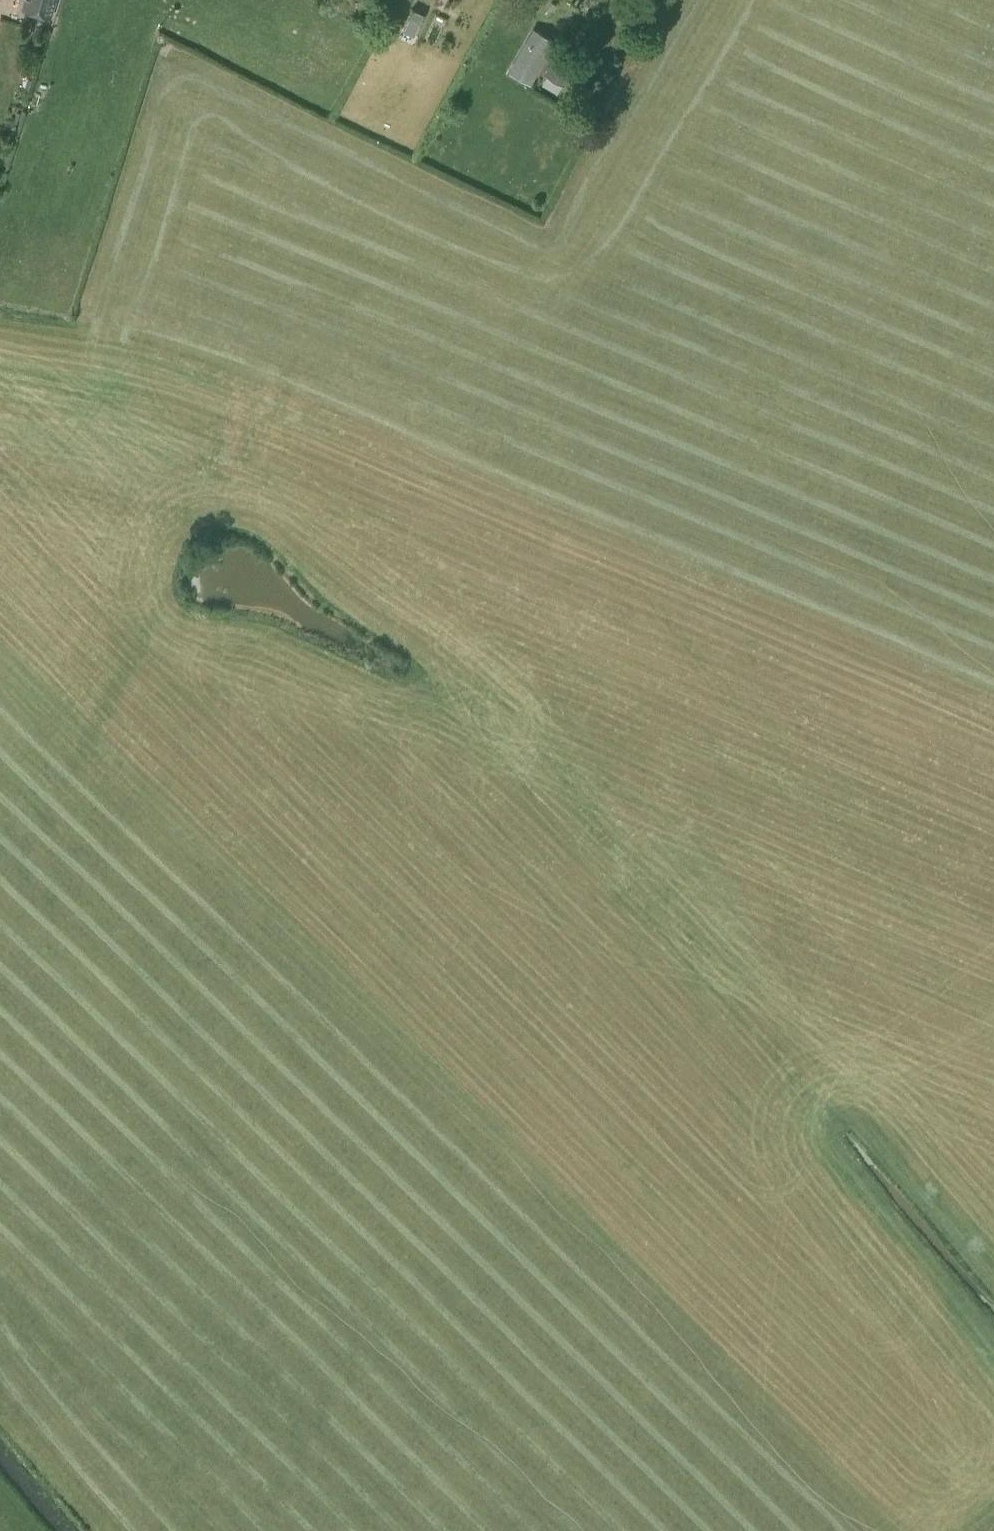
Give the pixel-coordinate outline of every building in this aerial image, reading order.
[(24,7),(49,15),(54,0),(26,0),(24,7)] [(401,27),(418,35),(428,14),(410,6),(401,27)] [(541,68),(556,40),(535,28),(519,56),(541,68)] [(563,84),(575,63),(556,52),(544,73),(563,84)]
